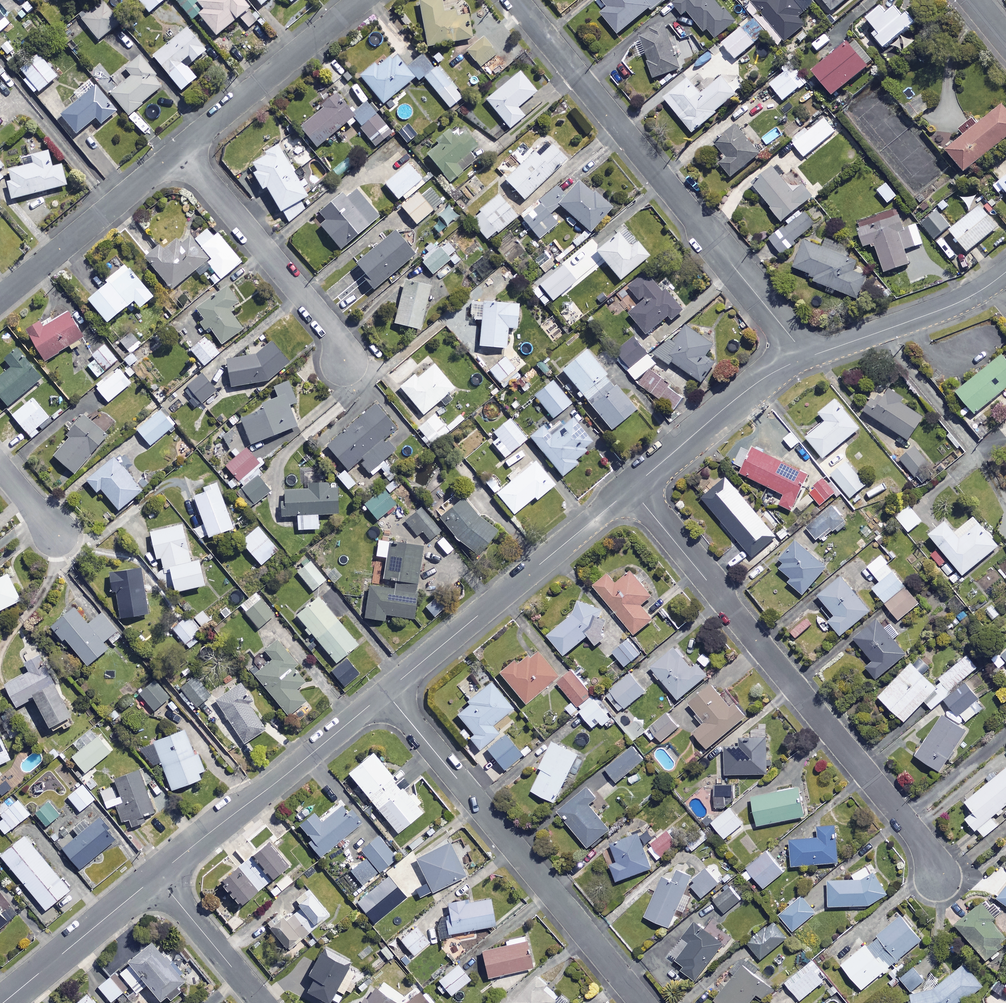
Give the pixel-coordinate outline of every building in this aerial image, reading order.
[(151,14),(168,0),(139,0),(151,14)] [(243,0),(204,0),(201,3),(208,11),(201,16),(218,37),(252,11),(243,0)] [(443,0),(437,0),(421,3),(430,48),(476,40),(471,17),(458,19),(457,12),(445,15),(443,0)] [(604,15),(621,35),(652,10),(654,13),(670,0),(604,0),(611,9),(604,15)] [(689,12),(707,33),(711,30),(719,39),(738,23),(728,10),(726,12),(716,0),(681,0),(675,5),(685,16),(689,12)] [(811,0),(785,0),(783,2),(782,0),(761,0),(755,5),(788,43),(807,26),(801,19),(816,6),(811,0)] [(835,12),(850,0),(825,0),(835,12)] [(122,24),(105,2),(83,18),(100,40),(122,24)] [(892,17),(885,9),(871,20),(881,33),(876,36),(888,50),(919,24),(911,13),(906,17),(900,9),(892,17)] [(11,25),(0,12),(0,34),(11,25)] [(683,52),(672,27),(642,40),(658,79),(683,69),(677,55),(683,52)] [(759,43),(746,27),(725,45),(738,60),(759,43)] [(208,53),(189,30),(155,57),(183,92),(198,80),(185,63),(191,58),(195,63),(208,53)] [(828,47),(822,39),(809,50),(815,57),(828,47)] [(496,54),(484,40),(469,53),(481,67),(496,54)] [(872,69),(853,45),(818,73),(838,97),(872,69)] [(362,78),(385,105),(417,79),(419,83),(426,78),(451,109),(464,98),(427,52),(405,70),(394,57),(378,69),(376,66),(362,78)] [(60,77),(40,55),(23,70),(31,80),(27,83),(38,96),(60,77)] [(165,87),(141,58),(127,69),(134,78),(113,94),(130,115),(165,87)] [(802,88),(789,71),(772,85),(785,101),(802,88)] [(538,93),(521,73),(487,100),(511,129),(526,117),(519,109),(538,93)] [(732,86),(725,78),(704,95),(692,80),(668,100),(695,134),(720,114),(718,113),(747,90),(739,80),(732,86)] [(119,112),(93,80),(76,94),(81,101),(63,116),(78,135),(98,119),(103,125),(119,112)] [(360,121),(328,83),(315,95),(327,109),(303,129),(319,148),(349,123),(352,127),(360,121)] [(370,103),(356,114),(365,126),(362,129),(376,147),(393,134),(370,103)] [(1004,106),(980,127),(974,121),(963,131),(968,136),(950,152),(969,173),(1005,141),(1005,107),(1004,106)] [(837,133),(826,119),(808,134),(805,130),(792,141),(806,158),(837,133)] [(763,154),(739,125),(717,143),(731,159),(724,165),(734,178),(763,154)] [(467,132),(457,140),(453,134),(428,154),(452,183),(477,163),(470,155),(480,147),(467,132)] [(569,160),(550,140),(507,181),(526,201),(569,160)] [(409,150),(404,144),(393,154),(398,160),(409,150)] [(318,157),(295,171),(281,148),(255,164),(260,172),(256,175),(265,191),(269,189),(289,221),(307,210),(302,202),(310,197),(307,192),(331,177),(318,157)] [(54,168),(50,152),(24,159),(26,168),(12,172),(15,183),(10,184),(15,200),(69,186),(63,165),(54,168)] [(386,184),(400,201),(404,198),(407,201),(427,184),(409,164),(386,184)] [(780,166),(756,185),(784,222),(816,198),(795,171),(788,176),(780,166)] [(1005,192),(1005,177),(994,187),(1001,195),(1005,191),(1005,192)] [(593,194),(580,182),(567,196),(556,186),(523,220),(543,239),(559,222),(552,215),(562,205),(591,233),(614,209),(596,192),(593,194)] [(899,198),(890,184),(881,190),(889,204),(899,198)] [(445,203),(432,188),(423,196),(420,193),(403,207),(418,225),(445,203)] [(381,218),(358,191),(348,200),(345,196),(323,214),(329,220),(322,226),(342,250),(381,218)] [(518,218),(500,195),(480,211),(483,214),(473,222),(489,242),(518,218)] [(459,217),(451,207),(441,216),(448,225),(459,217)] [(1000,227),(983,207),(953,232),(970,252),(1000,227)] [(951,229),(939,212),(924,224),(936,240),(951,229)] [(772,240),(785,257),(796,248),(793,244),(817,226),(807,213),(772,240)] [(909,228),(905,217),(862,231),(868,249),(878,246),(887,274),(912,266),(907,250),(924,245),(918,225),(909,228)] [(215,238),(209,229),(186,248),(179,240),(165,252),(162,247),(148,259),(174,291),(198,271),(202,276),(212,267),(222,280),(243,263),(220,234),(215,238)] [(417,257),(398,234),(359,266),(369,278),(367,280),(376,291),(417,257)] [(632,249),(620,234),(598,252),(621,281),(650,257),(639,243),(632,249)] [(858,264),(808,241),(796,268),(813,276),(812,280),(859,301),(869,278),(855,272),(858,264)] [(451,261),(441,249),(424,263),(434,275),(451,261)] [(556,264),(546,252),(535,261),(545,273),(556,264)] [(156,298),(128,265),(108,282),(111,285),(92,302),(111,324),(137,303),(143,309),(156,298)] [(665,293),(650,274),(633,288),(645,303),(632,314),(651,336),(675,315),(678,319),(687,312),(669,290),(665,293)] [(619,292),(605,275),(586,290),(600,307),(619,292)] [(435,289),(407,281),(395,323),(423,331),(435,289)] [(240,303),(229,289),(199,311),(224,346),(245,331),(231,310),(240,303)] [(180,311),(171,301),(164,307),(173,317),(180,311)] [(520,330),(521,306),(474,303),(473,321),(484,322),(482,348),(509,349),(510,329),(520,330)] [(583,316),(573,303),(560,313),(571,326),(583,316)] [(86,338),(71,313),(47,328),(43,322),(29,331),(48,362),(86,338)] [(718,345),(692,325),(678,344),(672,340),(660,357),(673,366),(675,362),(704,383),(719,364),(709,357),(718,345)] [(143,345),(132,333),(122,342),(132,354),(143,345)] [(220,354),(207,338),(192,350),(206,366),(220,354)] [(651,355),(637,338),(616,355),(630,372),(651,355)] [(291,364),(275,343),(253,357),(229,361),(233,387),(270,381),(291,364)] [(119,361),(105,345),(85,362),(98,378),(119,361)] [(20,350),(7,361),(14,369),(0,381),(0,395),(10,407),(44,380),(20,350)] [(637,411),(588,351),(564,370),(613,431),(637,411)] [(960,393),(978,414),(1005,391),(1005,355),(960,393)] [(520,376),(506,358),(491,371),(504,388),(520,376)] [(456,389),(436,365),(419,379),(416,376),(402,388),(425,416),(456,389)] [(132,384),(121,370),(98,389),(110,403),(132,384)] [(686,395),(652,370),(641,385),(675,410),(686,395)] [(299,404),(290,382),(276,387),(280,398),(265,404),(268,412),(243,421),(253,446),(300,428),(291,406),(299,404)] [(572,405),(554,383),(536,397),(554,419),(572,405)] [(217,392),(211,385),(198,397),(204,404),(217,392)] [(906,400),(893,391),(887,399),(880,395),(868,413),(911,441),(926,419),(903,404),(906,400)] [(52,419),(34,399),(14,416),(31,436),(52,419)] [(862,429),(838,400),(821,414),(828,422),(808,438),(826,459),(862,429)] [(398,430),(378,405),(329,446),(350,471),(361,462),(373,476),(383,468),(381,465),(398,450),(388,439),(398,430)] [(175,426),(162,410),(138,430),(152,446),(175,426)] [(446,426),(436,415),(419,428),(429,440),(446,426)] [(996,428),(984,415),(971,426),(983,440),(996,428)] [(109,437),(87,417),(71,435),(74,438),(57,456),(75,474),(109,437)] [(598,444),(576,417),(553,436),(545,427),(532,438),(564,477),(579,464),(577,461),(598,444)] [(528,440),(512,420),(495,433),(500,440),(495,444),(506,458),(528,440)] [(194,452),(185,439),(175,445),(184,459),(194,452)] [(734,465),(746,471),(745,475),(786,495),(781,505),(794,511),(811,476),(757,449),(756,452),(743,446),(734,465)] [(931,464),(917,448),(903,461),(917,477),(931,464)] [(261,464),(249,449),(228,466),(240,481),(261,464)] [(143,492),(116,459),(89,481),(99,493),(103,490),(121,511),(143,492)] [(557,486),(537,462),(498,495),(516,515),(536,498),(538,501),(557,486)] [(868,486),(849,463),(833,475),(852,499),(868,486)] [(357,484),(346,471),(339,477),(349,490),(357,484)] [(272,493),(259,477),(240,493),(252,509),(272,493)] [(778,538),(729,479),(705,499),(755,558),(778,538)] [(839,493),(827,479),(811,492),(823,506),(839,493)] [(398,488),(393,482),(366,505),(379,521),(400,504),(391,494),(398,488)] [(330,491),(329,483),(310,484),(310,491),(287,492),(288,506),(283,506),(284,518),(299,517),(300,531),(320,530),(320,516),(340,515),(339,490),(330,491)] [(235,530),(219,484),(207,489),(208,493),(196,498),(211,538),(235,530)] [(481,518),(465,500),(443,520),(463,542),(464,541),(477,556),(501,535),(484,516),(481,518)] [(839,533),(852,523),(838,505),(807,529),(817,543),(836,529),(839,533)] [(442,533),(425,509),(407,522),(418,537),(424,532),(430,541),(442,533)] [(964,540),(949,522),(932,535),(966,576),(1001,547),(982,525),(964,540)] [(193,563),(184,526),(153,533),(159,559),(163,558),(167,572),(174,571),(179,593),(208,586),(202,561),(193,563)] [(281,552),(260,527),(242,542),(263,567),(281,552)] [(830,570),(800,542),(783,561),(787,565),(783,569),(794,580),(792,583),(806,596),(830,570)] [(424,547),(391,543),(386,586),(371,585),(367,619),(387,621),(388,616),(416,619),(424,547)] [(327,581),(312,561),(299,572),(314,591),(327,581)] [(907,587),(888,564),(876,574),(882,583),(875,589),(901,621),(918,607),(904,589),(907,587)] [(150,614),(143,570),(111,575),(114,592),(118,591),(123,619),(150,614)] [(655,597),(634,572),(619,584),(612,575),(597,587),(637,636),(656,621),(644,606),(655,597)] [(10,575),(0,580),(0,612),(23,601),(10,575)] [(873,612),(844,578),(822,596),(838,616),(832,622),(843,636),(873,612)] [(276,615),(258,593),(242,607),(260,629),(276,615)] [(989,609),(996,618),(1005,611),(1005,595),(989,609)] [(360,646),(321,598),(299,616),(338,664),(360,646)] [(621,632),(593,598),(577,611),(579,613),(551,636),(567,656),(591,637),(601,648),(621,632)] [(90,625),(76,608),(53,628),(64,642),(67,639),(90,667),(111,650),(105,643),(118,632),(103,614),(90,625)] [(212,621),(204,611),(195,618),(204,627),(212,621)] [(817,623),(809,612),(789,628),(798,639),(817,623)] [(203,631),(188,614),(172,628),(187,645),(203,631)] [(909,655),(879,620),(856,639),(875,662),(868,668),(878,680),(909,655)] [(299,666),(280,641),(267,651),(275,660),(257,675),(291,717),(309,703),(298,689),(306,683),(295,669),(299,666)] [(641,655),(630,641),(616,653),(627,667),(641,655)] [(664,680),(681,700),(709,676),(698,663),(693,667),(686,658),(688,656),(680,647),(654,668),(657,672),(654,675),(660,682),(664,680)] [(560,676),(538,650),(519,665),(515,661),(501,673),(527,704),(560,676)] [(941,682),(937,686),(914,664),(881,697),(907,722),(925,703),(934,712),(980,665),(967,652),(939,680),(941,682)] [(78,724),(42,655),(27,664),(31,672),(7,685),(19,708),(37,698),(57,735),(78,724)] [(362,675),(349,659),(333,672),(346,688),(362,675)] [(213,697),(194,672),(175,685),(194,711),(213,697)] [(594,696),(574,673),(561,684),(581,707),(594,696)] [(648,692),(633,673),(606,695),(621,713),(648,692)] [(170,699),(156,682),(142,694),(156,711),(170,699)] [(698,717),(706,726),(697,734),(710,749),(750,716),(728,689),(725,692),(717,682),(691,704),(700,715),(698,717)] [(515,709),(493,683),(470,702),(472,704),(459,715),(476,735),(471,739),(481,750),(501,734),(494,726),(515,709)] [(268,730),(240,686),(218,700),(246,744),(268,730)] [(997,691),(1005,704),(1005,686),(997,691)] [(582,711),(596,729),(602,724),(605,728),(614,721),(597,699),(582,711)] [(668,714),(647,733),(654,742),(659,737),(665,744),(682,729),(668,714)] [(968,731),(946,716),(919,757),(941,771),(968,731)] [(198,758),(187,731),(155,744),(175,792),(203,780),(201,774),(206,772),(200,757),(198,758)] [(0,732),(0,766),(13,760),(0,732)] [(523,756),(505,735),(488,749),(506,771),(523,756)] [(770,774),(769,740),(742,742),(742,747),(727,748),(728,776),(770,774)] [(582,756),(556,742),(542,768),(545,770),(534,791),(557,803),(582,756)] [(646,761),(635,748),(608,769),(619,783),(646,761)] [(411,798),(376,754),(351,774),(400,834),(425,814),(417,804),(421,802),(415,795),(411,798)] [(968,802),(976,812),(968,819),(984,839),(999,826),(992,818),(1005,806),(1005,770),(968,802)] [(156,813),(141,772),(117,781),(123,797),(106,803),(108,809),(117,806),(123,823),(131,820),(134,828),(147,823),(145,817),(156,813)] [(96,800),(84,785),(70,797),(82,812),(96,800)] [(718,808),(729,808),(734,800),(738,800),(738,785),(717,785),(718,808)] [(601,799),(591,786),(560,811),(591,849),(613,831),(593,806),(601,799)] [(808,817),(802,787),(755,797),(761,827),(808,817)] [(0,805),(0,811),(6,818),(0,823),(0,826),(6,835),(32,815),(15,793),(0,805)] [(361,826),(341,801),(319,818),(316,815),(299,829),(322,857),(361,826)] [(63,815),(52,802),(38,814),(48,827),(63,815)] [(745,823),(732,808),(713,824),(726,839),(745,823)] [(119,839),(101,819),(90,828),(85,821),(75,829),(81,836),(65,849),(83,870),(119,839)] [(841,863),(837,826),(820,828),(821,839),(792,841),(795,867),(841,863)] [(681,845),(671,832),(650,847),(659,860),(681,845)] [(655,868),(642,834),(613,845),(620,863),(613,865),(620,882),(655,868)] [(72,891),(27,837),(3,857),(48,911),(72,891)] [(397,859),(380,837),(364,850),(380,872),(397,859)] [(254,856),(274,879),(276,878),(277,880),(292,867),(270,842),(254,856)] [(467,876),(451,844),(418,860),(434,892),(467,876)] [(786,871),(770,852),(743,874),(750,881),(756,876),(766,889),(786,871)] [(274,879),(254,856),(240,868),(260,892),(274,879)] [(378,873),(367,860),(353,871),(363,884),(378,873)] [(722,882),(710,868),(692,884),(704,898),(722,882)] [(873,875),(868,868),(856,875),(856,880),(830,881),(831,906),(872,905),(890,895),(877,873),(873,875)] [(694,876),(682,870),(676,882),(667,878),(649,917),(671,927),(694,876)] [(259,894),(239,871),(224,884),(244,907),(259,894)] [(358,902),(376,924),(407,898),(390,877),(358,902)] [(743,901),(733,888),(717,901),(727,914),(743,901)] [(331,915),(310,889),(297,900),(303,907),(287,920),(281,913),(269,923),(291,949),(331,915)] [(19,915),(0,893),(0,931),(19,915)] [(437,919),(441,939),(453,937),(453,934),(497,926),(492,896),(450,904),(452,916),(437,919)] [(818,912),(804,896),(781,915),(795,932),(818,912)] [(987,902),(959,924),(975,943),(970,947),(982,963),(1005,945),(1005,937),(993,920),(998,916),(987,902)] [(924,939),(904,915),(845,966),(865,990),(924,939)] [(791,938),(777,920),(749,942),(763,960),(791,938)] [(709,932),(698,924),(670,959),(698,981),(732,937),(715,924),(709,932)] [(431,943),(416,926),(401,938),(415,956),(431,943)] [(534,968),(528,941),(484,951),(490,978),(534,968)] [(174,1000),(185,991),(181,987),(189,980),(156,943),(121,973),(139,993),(150,984),(165,1001),(171,996),(174,1000)] [(395,956),(385,945),(379,950),(389,962),(395,956)] [(327,949),(312,974),(317,977),(309,991),(331,1002),(332,1002),(354,964),(327,949)] [(737,978),(718,1001),(721,1002),(752,1002),(760,994),(768,1001),(777,990),(740,960),(730,972),(737,978)] [(828,980),(814,961),(787,981),(802,1000),(828,980)] [(967,963),(926,995),(916,996),(918,1002),(964,1002),(985,987),(967,963)] [(472,979),(459,964),(440,980),(453,995),(472,979)] [(926,980),(915,967),(902,977),(913,990),(926,980)] [(541,976),(517,1002),(570,1002),(541,976)] [(124,993),(112,977),(101,987),(113,1002),(124,993)] [(366,997),(362,1002),(397,1002),(377,988),(369,999),(366,997)] [(425,989),(408,1002),(434,1002),(435,1002),(425,989)] [(90,994),(80,1002),(97,1002),(90,994)]
